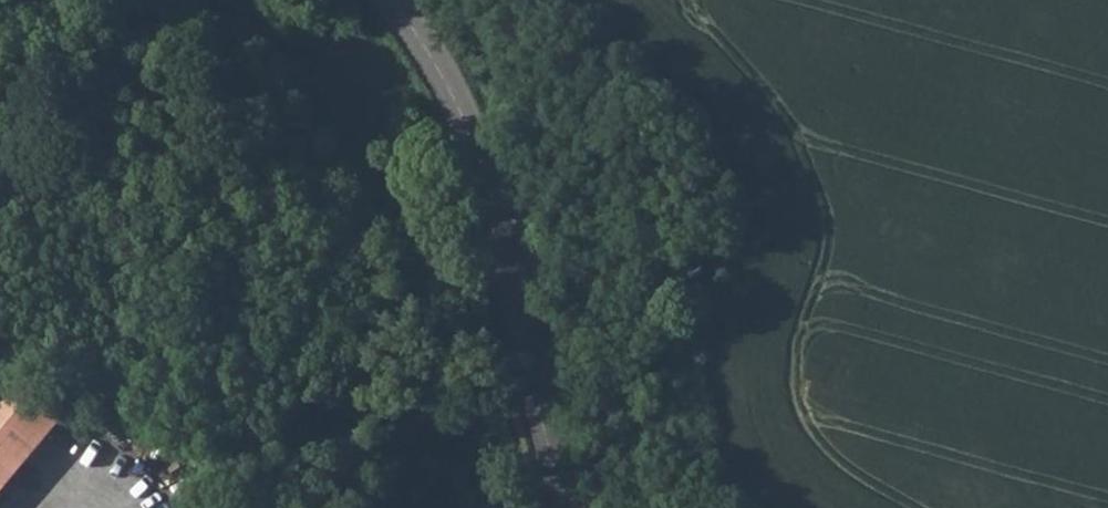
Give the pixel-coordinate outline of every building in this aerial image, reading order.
[(45,425),(0,389),(0,481),(45,425)]
